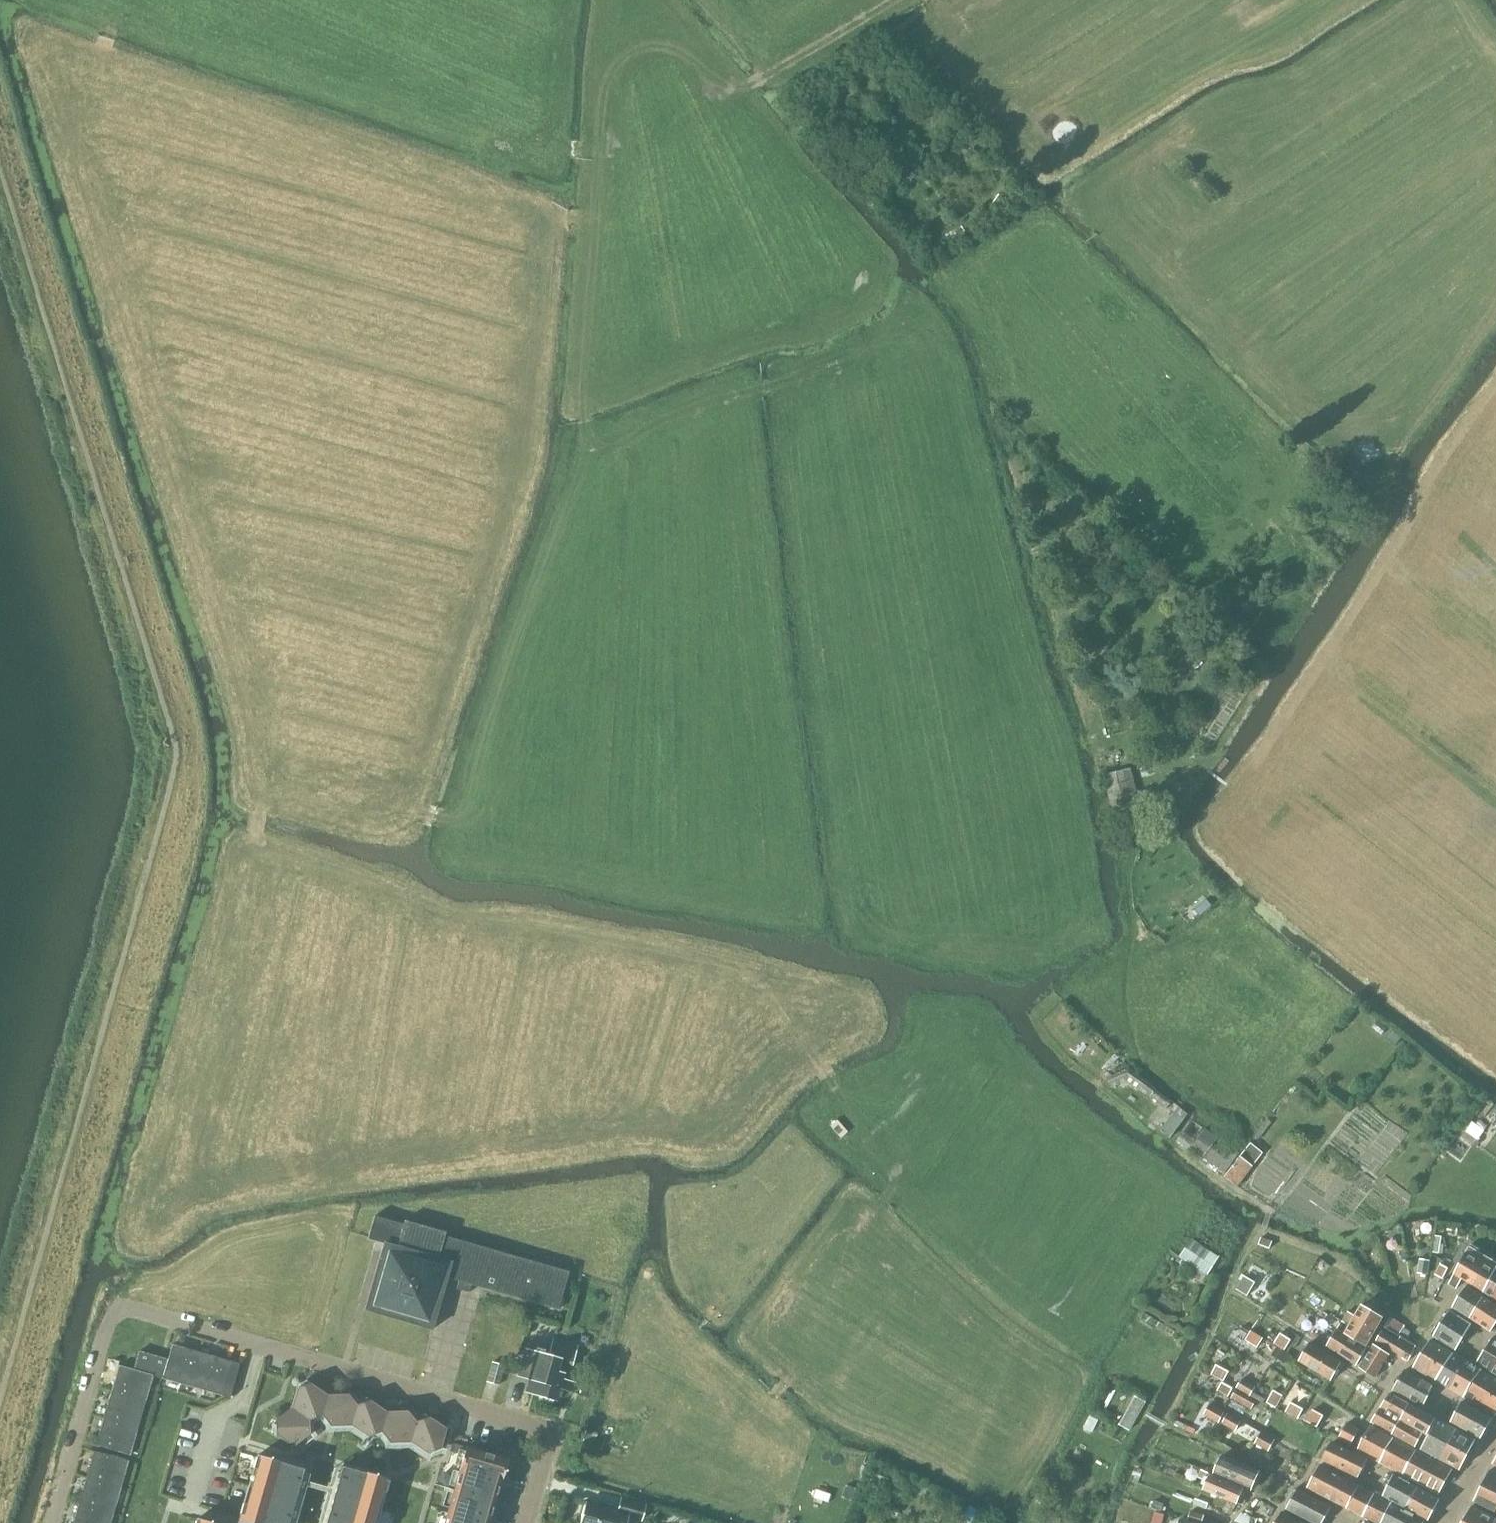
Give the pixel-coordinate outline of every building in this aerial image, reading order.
[(1135,769),(1107,776),(1116,813),(1144,807),(1135,769)] [(1210,901),(1198,911),(1204,918),(1215,907),(1210,901)] [(1129,1061),(1126,1057),(1110,1073),(1113,1076),(1129,1061)] [(1160,1091),(1132,1071),(1111,1080),(1115,1089),(1131,1082),(1170,1111),(1175,1104),(1160,1092),(1160,1091)] [(1174,1141),(1192,1116),(1182,1109),(1164,1132),(1174,1141)] [(1472,1121),(1471,1120),(1460,1135),(1477,1147),(1491,1127),(1483,1122),(1483,1123),(1480,1126),(1472,1121)] [(1208,1130),(1196,1122),(1180,1144),(1204,1162),(1203,1163),(1226,1178),(1244,1156),(1235,1150),(1232,1154),(1218,1144),(1222,1138),(1209,1129),(1208,1130)] [(1267,1155),(1254,1144),(1229,1179),(1241,1189),(1267,1155)] [(473,1291),(474,1287),(561,1312),(572,1274),(448,1238),(449,1234),(408,1222),(407,1226),(377,1218),(370,1242),(387,1247),(370,1306),(367,1312),(435,1331),(449,1279),(461,1283),(460,1287),(473,1291)] [(1273,1251),(1276,1244),(1264,1240),(1261,1247),(1273,1251)] [(1211,1277),(1223,1259),(1195,1241),(1182,1258),(1211,1277)] [(1486,1294),(1495,1277),(1495,1263),(1472,1249),(1469,1255),(1452,1287),(1461,1292),(1466,1282),(1486,1294)] [(1432,1277),(1434,1263),(1423,1261),(1420,1276),(1432,1277)] [(1452,1270),(1443,1266),(1438,1277),(1446,1281),(1452,1270)] [(1251,1297),(1259,1283),(1248,1277),(1240,1290),(1251,1297)] [(1486,1294),(1495,1300),(1495,1277),(1486,1294)] [(1495,1330),(1495,1305),(1469,1288),(1456,1309),(1494,1334),(1495,1330)] [(1345,1324),(1353,1329),(1348,1336),(1370,1349),(1387,1319),(1365,1307),(1359,1318),(1351,1314),(1345,1324)] [(1459,1352),(1474,1327),(1452,1313),(1437,1338),(1459,1352)] [(1388,1330),(1402,1338),(1408,1328),(1394,1320),(1388,1330)] [(1370,1350),(1348,1337),(1340,1331),(1330,1348),(1345,1358),(1360,1367),(1370,1350)] [(1255,1332),(1249,1342),(1261,1349),(1267,1340),(1255,1332)] [(1385,1333),(1380,1342),(1412,1363),(1418,1354),(1416,1353),(1420,1347),(1405,1337),(1401,1343),(1385,1333)] [(1281,1347),(1289,1352),(1295,1341),(1288,1337),(1281,1347)] [(574,1364),(579,1346),(554,1338),(550,1354),(527,1348),(520,1370),(531,1373),(526,1392),(556,1401),(559,1388),(572,1392),(575,1382),(567,1379),(569,1373),(557,1370),(560,1360),(574,1364)] [(1268,1361),(1277,1346),(1267,1340),(1257,1355),(1268,1361)] [(1495,1340),(1480,1365),(1495,1375),(1495,1340)] [(1439,1382),(1456,1355),(1434,1342),(1417,1369),(1439,1382)] [(1346,1371),(1349,1367),(1312,1345),(1302,1363),(1335,1383),(1343,1369),(1346,1371)] [(123,1368),(100,1447),(132,1456),(157,1378),(234,1398),(243,1365),(177,1346),(172,1361),(142,1353),(137,1372),(123,1368)] [(1378,1380),(1393,1357),(1377,1347),(1362,1369),(1378,1380)] [(1290,1366),(1295,1358),(1280,1349),(1275,1357),(1290,1366)] [(1456,1355),(1439,1382),(1469,1400),(1477,1387),(1486,1373),(1485,1372),(1456,1355)] [(507,1367),(495,1364),(489,1383),(501,1386),(507,1367)] [(1215,1377),(1227,1384),(1233,1374),(1220,1367),(1215,1377)] [(1427,1409),(1437,1389),(1408,1372),(1396,1392),(1427,1409)] [(1495,1399),(1495,1379),(1486,1373),(1477,1387),(1495,1399)] [(1253,1398),(1259,1389),(1245,1380),(1239,1390),(1253,1398)] [(278,1438),(292,1446),(313,1431),(311,1419),(318,1416),(330,1417),(332,1426),(353,1425),(367,1436),(372,1430),(382,1432),(391,1436),(391,1443),(411,1442),(428,1454),(434,1448),(441,1448),(446,1427),(430,1417),(425,1423),(417,1422),(409,1418),(409,1412),(388,1411),(371,1401),(368,1405),(359,1406),(350,1402),(350,1396),(328,1395),(312,1383),(307,1390),(296,1391),(291,1411),(276,1421),(281,1429),(278,1438)] [(1233,1399),(1238,1390),(1226,1384),(1221,1392),(1233,1399)] [(1477,1387),(1469,1400),(1495,1416),(1495,1399),(1477,1387)] [(1271,1405),(1280,1410),(1287,1397),(1278,1392),(1271,1405)] [(1255,1412),(1259,1404),(1239,1393),(1235,1400),(1255,1412)] [(1403,1422),(1412,1406),(1393,1396),(1374,1424),(1396,1436),(1403,1422)] [(1149,1404),(1138,1398),(1122,1427),(1133,1433),(1149,1404)] [(1485,1441),(1495,1421),(1465,1404),(1454,1424),(1485,1441)] [(1206,1416),(1221,1425),(1227,1414),(1212,1405),(1206,1416)] [(1301,1420),(1307,1409),(1300,1405),(1294,1416),(1301,1420)] [(1403,1422),(1396,1436),(1419,1449),(1427,1435),(1430,1437),(1439,1421),(1412,1406),(1403,1422)] [(1320,1429),(1327,1418),(1316,1411),(1309,1423),(1320,1429)] [(1239,1433),(1245,1424),(1231,1416),(1225,1426),(1239,1433)] [(1432,1436),(1452,1447),(1460,1432),(1440,1422),(1432,1436)] [(1355,1446),(1363,1432),(1350,1425),(1342,1439),(1355,1446)] [(1407,1478),(1420,1453),(1374,1429),(1361,1453),(1407,1478)] [(1460,1432),(1452,1447),(1471,1457),(1479,1442),(1460,1432)] [(1279,1442),(1264,1434),(1258,1445),(1272,1453),(1279,1442)] [(1471,1457),(1452,1447),(1432,1436),(1425,1451),(1464,1472),(1471,1457)] [(1362,1479),(1372,1462),(1335,1444),(1326,1462),(1362,1479)] [(469,1456),(471,1449),(459,1445),(457,1453),(469,1456)] [(510,1460),(506,1458),(471,1449),(469,1456),(465,1469),(504,1481),(510,1460)] [(1420,1453),(1407,1478),(1442,1496),(1456,1472),(1420,1453)] [(96,1454),(89,1480),(123,1490),(131,1464),(96,1454)] [(254,1486),(301,1500),(309,1471),(302,1469),(303,1467),(263,1455),(254,1486)] [(1255,1492),(1263,1474),(1225,1458),(1217,1476),(1255,1492)] [(394,1480),(348,1466),(339,1497),(386,1510),(394,1480)] [(1350,1510),(1362,1488),(1323,1467),(1311,1489),(1350,1510)] [(504,1481),(465,1469),(459,1490),(498,1501),(504,1481)] [(1241,1506),(1246,1493),(1248,1490),(1214,1475),(1204,1472),(1201,1479),(1210,1484),(1207,1491),(1241,1506)] [(1492,1473),(1477,1503),(1495,1513),(1495,1475),(1492,1473)] [(1410,1510),(1421,1490),(1397,1476),(1386,1498),(1410,1510)] [(81,1506),(116,1516),(123,1490),(89,1480),(81,1506)] [(918,1484),(913,1495),(930,1503),(935,1492),(918,1484)] [(265,1522),(294,1522),(301,1500),(254,1486),(245,1517),(265,1522)] [(1350,1510),(1366,1519),(1376,1522),(1428,1522),(1377,1495),(1362,1488),(1350,1510)] [(498,1501),(459,1490),(453,1511),(492,1522),(498,1501)] [(1421,1490),(1410,1510),(1432,1522),(1443,1502),(1421,1490)] [(1335,1510),(1303,1493),(1300,1492),(1296,1492),(1288,1507),(1290,1510),(1290,1511),(1314,1522),(1327,1522),(1335,1510)] [(339,1497),(331,1522),(382,1522),(386,1510),(339,1497)] [(648,1507),(624,1500),(621,1512),(589,1503),(583,1522),(629,1522),(631,1518),(644,1522),(648,1507)] [(116,1516),(81,1506),(76,1522),(114,1522),(116,1516)] [(982,1513),(972,1506),(965,1518),(973,1522),(976,1522),(982,1513)] [(1475,1508),(1466,1522),(1495,1522),(1495,1519),(1475,1508)] [(453,1511),(449,1522),(492,1522),(453,1511)] [(1158,1514),(1155,1522),(1166,1522),(1167,1516),(1158,1514)] [(1194,1514),(1191,1522),(1192,1522),(1207,1522),(1208,1518),(1194,1514)] [(1285,1515),(1279,1522),(1301,1522),(1285,1515)]
